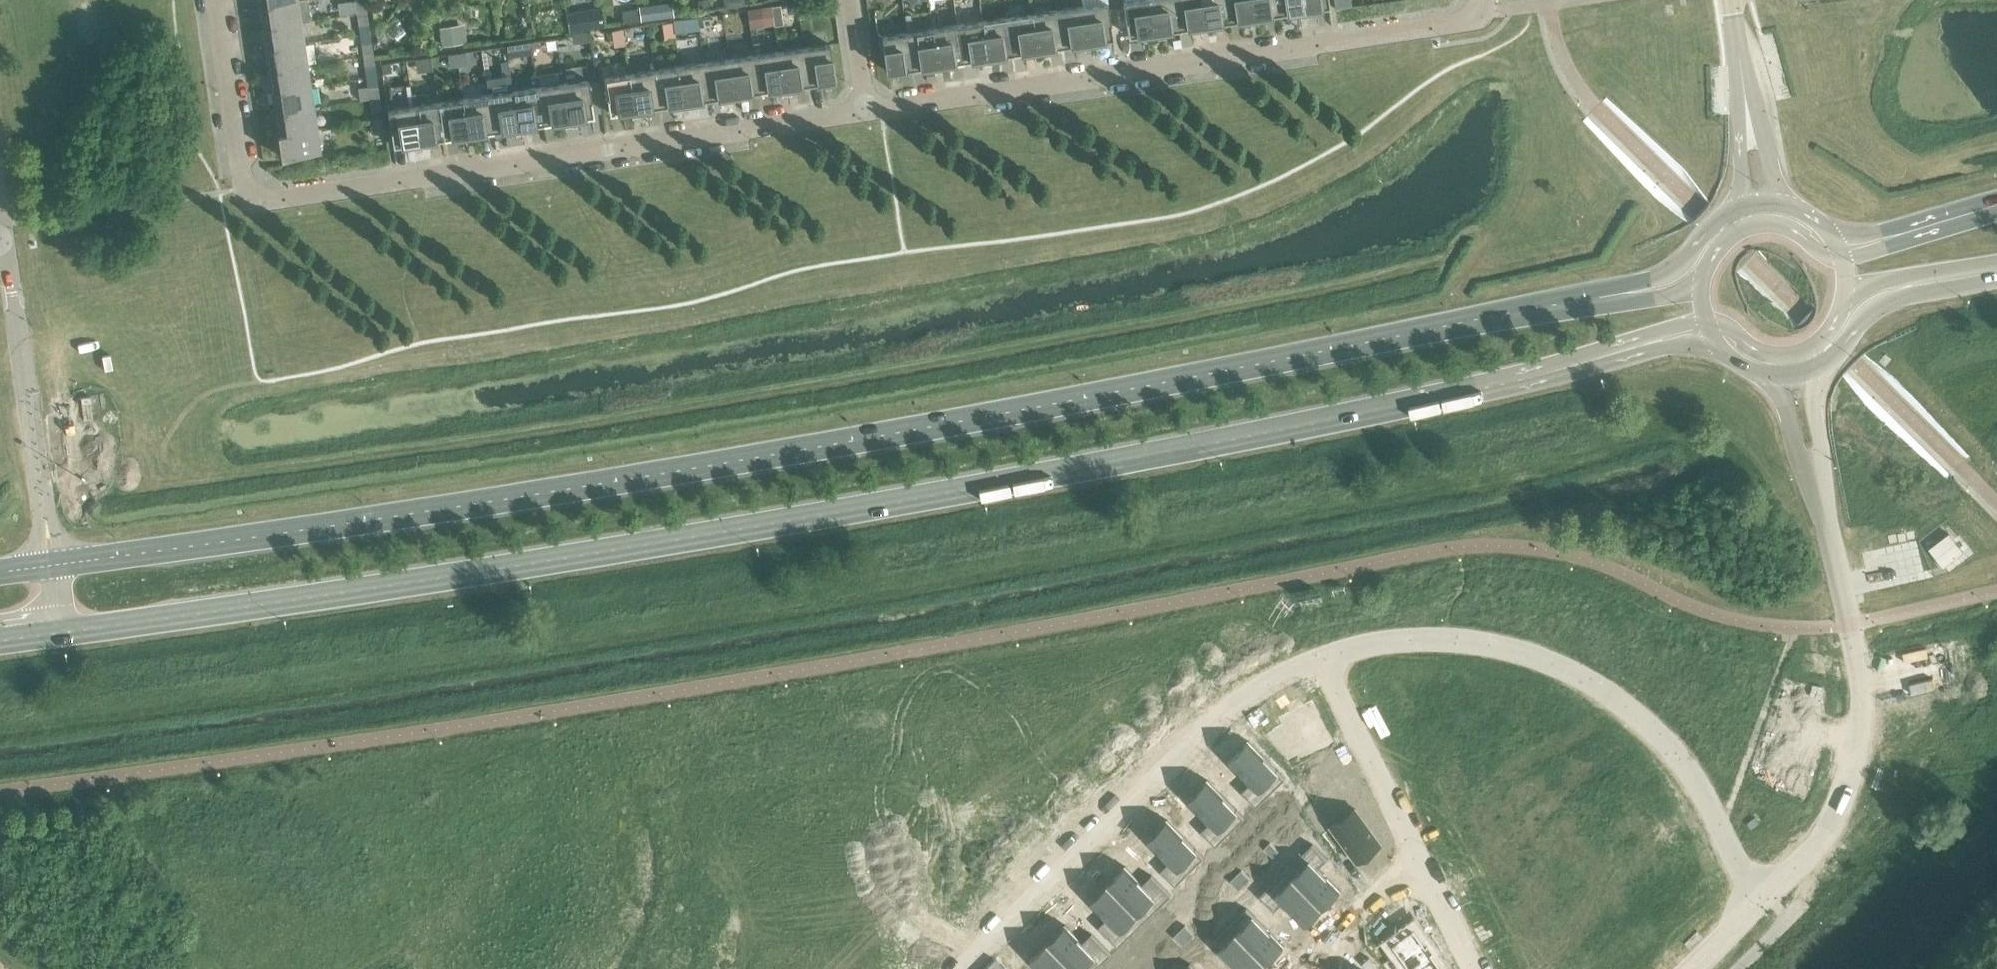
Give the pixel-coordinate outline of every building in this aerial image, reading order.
[(261,28),(301,22),(309,21),(306,0),(302,0),(297,1),(258,7),(261,28)] [(357,14),(367,13),(365,0),(361,0),(355,1),(357,14)] [(697,1),(698,11),(709,9),(708,0),(703,0),(697,1)] [(1148,0),(1123,0),(1122,0),(1127,35),(1153,31),(1148,0)] [(1153,31),(1178,28),(1174,0),(1148,0),(1153,31)] [(1178,28),(1203,24),(1199,0),(1174,0),(1178,28)] [(1203,24),(1228,20),(1225,0),(1199,0),(1203,24)] [(1228,20),(1252,17),(1250,0),(1225,0),(1228,20)] [(1252,17),(1277,13),(1276,0),(1250,0),(1252,17)] [(1277,13),(1302,9),(1301,0),(1276,0),(1277,13)] [(1302,9),(1328,5),(1327,0),(1301,0),(1302,9)] [(1107,3),(1081,6),(1086,41),(1112,38),(1107,3)] [(646,6),(638,7),(640,21),(648,20),(646,6)] [(780,6),(771,7),(774,25),(774,27),(783,26),(780,6)] [(1081,6),(1056,10),(1061,45),(1086,41),(1081,6)] [(760,8),(747,10),(750,28),(763,26),(760,8)] [(636,9),(621,11),(623,23),(638,20),(636,9)] [(1056,10),(1031,14),(1036,49),(1061,45),(1056,10)] [(577,11),(566,12),(569,31),(580,30),(577,11)] [(367,13),(357,14),(359,27),(368,26),(367,13)] [(1031,14),(1006,17),(1011,53),(1036,49),(1031,14)] [(708,16),(697,17),(699,30),(709,28),(708,16)] [(697,17),(672,21),(672,22),(674,34),(699,30),(697,17)] [(1006,17),(981,21),(987,56),(1011,53),(1006,17)] [(981,21),(956,25),(962,60),(987,56),(981,21)] [(261,28),(265,49),(304,43),(301,22),(261,28)] [(672,22),(662,24),(664,39),(674,38),(674,34),(672,22)] [(463,24),(439,28),(442,46),(466,42),(463,24)] [(956,25),(931,29),(937,64),(962,60),(956,25)] [(931,29),(907,32),(912,67),(937,64),(931,29)] [(912,67),(907,32),(881,36),(886,71),(912,67)] [(537,41),(530,42),(531,49),(538,48),(537,41)] [(361,44),(363,57),(373,55),(371,42),(361,44)] [(265,49),(268,71),(307,65),(304,43),(265,49)] [(829,44),(803,48),(809,83),(834,79),(829,44)] [(516,45),(506,46),(507,58),(517,57),(516,45)] [(803,48),(778,51),(784,86),(809,83),(803,48)] [(778,51),(753,55),(759,90),(784,86),(778,51)] [(464,52),(456,53),(458,65),(466,64),(464,52)] [(456,53),(447,55),(449,67),(458,65),(456,53)] [(373,55),(363,57),(365,70),(375,68),(373,55)] [(753,55),(729,59),(734,94),(759,90),(753,55)] [(508,59),(500,60),(502,76),(510,75),(508,59)] [(729,59),(704,63),(709,98),(734,94),(729,59)] [(704,63),(679,66),(684,101),(709,98),(704,63)] [(268,71),(271,92),(310,86),(307,65),(268,71)] [(679,66),(654,70),(659,105),(684,101),(679,66)] [(654,70),(629,74),(634,109),(659,105),(654,70)] [(634,109),(629,74),(609,77),(603,78),(608,113),(634,109)] [(588,80),(563,84),(568,119),(593,115),(588,80)] [(563,84),(538,87),(543,122),(568,119),(563,84)] [(367,86),(369,99),(379,98),(377,85),(367,86)] [(271,92),(274,113),(313,108),(310,86),(271,92)] [(538,87),(513,91),(518,126),(543,122),(538,87)] [(513,91),(488,95),(493,130),(518,126),(513,91)] [(488,95),(463,98),(468,134),(493,130),(488,95)] [(379,98),(369,99),(371,112),(381,111),(379,98)] [(463,98),(438,102),(443,137),(468,134),(463,98)] [(438,102),(413,106),(418,141),(443,137),(438,102)] [(418,141),(413,106),(387,110),(392,145),(418,141)] [(274,113),(277,135),(316,129),(313,108),(274,113)] [(373,121),(375,134),(384,133),(382,119),(373,121)] [(316,129),(277,135),(281,157),(320,152),(316,129)] [(1943,567),(1963,552),(1948,533),(1929,549),(1943,567)] [(1421,676),(1387,678),(1390,716),(1424,713),(1424,722),(1437,721),(1440,683),(1422,684),(1421,676)] [(1284,724),(1266,736),(1289,759),(1299,754),(1301,758),(1331,743),(1312,703),(1281,718),(1284,724)] [(1248,741),(1228,760),(1251,783),(1241,792),(1256,807),(1267,796),(1261,789),(1278,772),(1248,741)] [(1207,781),(1188,799),(1210,822),(1201,831),(1215,846),(1227,835),(1220,828),(1237,812),(1207,781)] [(1355,809),(1331,827),(1345,847),(1356,862),(1381,844),(1355,809)] [(1166,820),(1147,839),(1170,862),(1160,871),(1175,886),(1186,875),(1180,868),(1197,851),(1166,820)] [(1270,842),(1264,848),(1272,857),(1278,851),(1270,842)] [(1310,860),(1292,877),(1323,908),(1340,891),(1310,860)] [(1124,867),(1107,883),(1138,915),(1155,898),(1161,905),(1171,895),(1151,875),(1142,884),(1124,867)] [(1242,870),(1236,876),(1244,884),(1250,879),(1242,870)] [(1236,876),(1230,881),(1239,890),(1244,884),(1236,876)] [(1292,877),(1275,894),(1305,925),(1323,908),(1292,877)] [(1107,883),(1090,900),(1107,918),(1098,927),(1118,947),(1127,938),(1120,931),(1138,915),(1107,883)] [(1253,915),(1236,932),(1266,963),(1283,946),(1253,915)] [(1389,940),(1400,955),(1390,962),(1395,968),(1430,968),(1440,962),(1411,923),(1389,940)] [(1047,942),(1074,968),(1082,968),(1095,956),(1102,963),(1111,954),(1091,934),(1082,943),(1065,925),(1047,942)] [(1185,925),(1179,931),(1188,939),(1194,934),(1185,925)] [(1179,931),(1174,936),(1182,945),(1188,939),(1179,931)] [(1219,949),(1238,968),(1260,968),(1266,963),(1236,932),(1219,949)] [(1030,959),(1040,968),(1074,968),(1047,942),(1030,959)]
